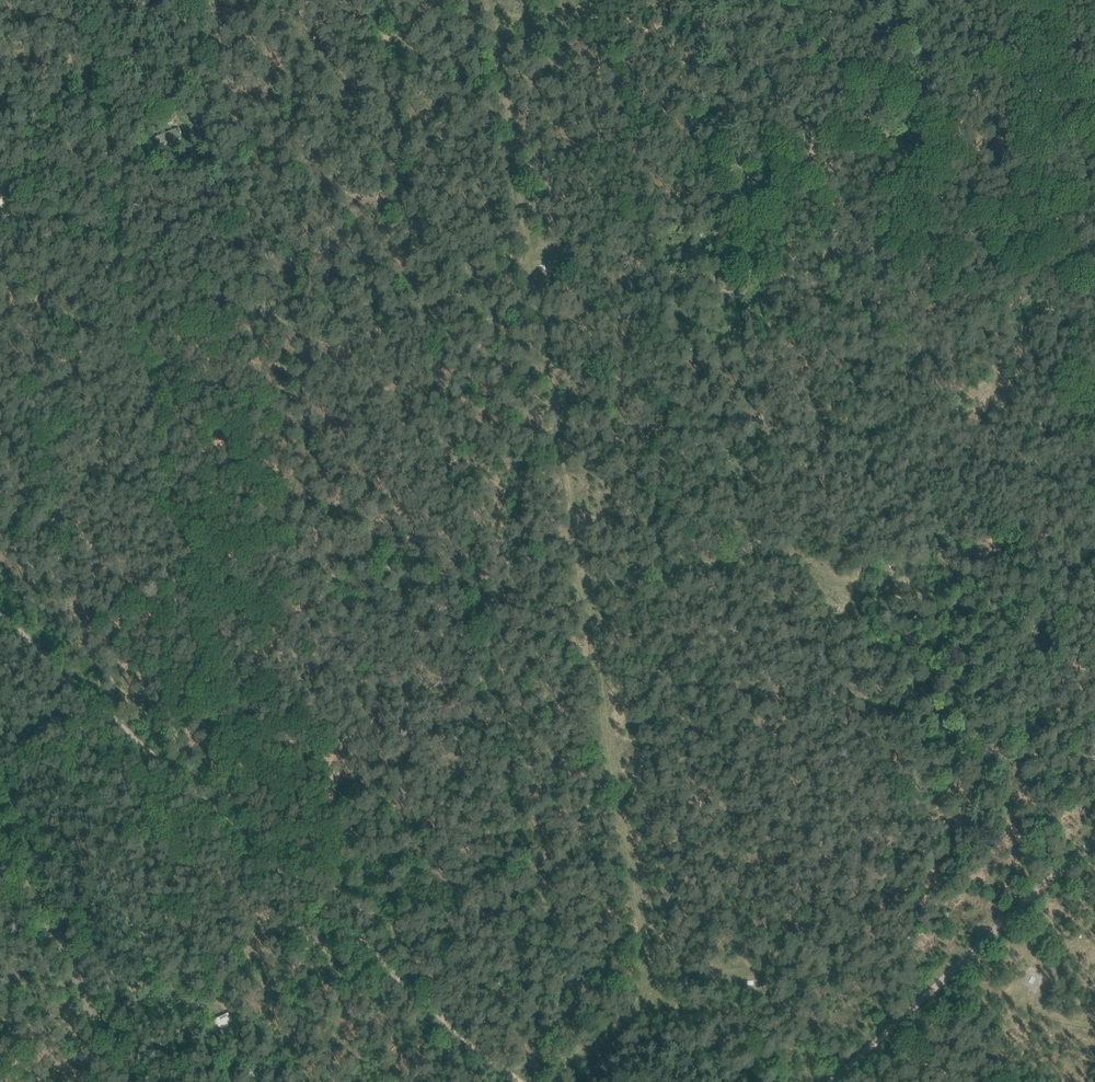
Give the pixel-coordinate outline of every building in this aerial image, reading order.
[(912,100),(909,91),(903,93),(905,101),(902,102),(904,107),(912,105),(911,100),(912,100)] [(155,138),(159,147),(182,138),(178,129),(155,138)] [(733,210),(745,208),(744,202),(743,192),(731,193),(731,201),(730,201),(730,202),(732,202),(733,210)] [(14,712),(10,707),(2,713),(6,718),(14,712)] [(208,992),(215,988),(209,978),(202,983),(208,992)] [(208,1024),(212,1030),(230,1021),(231,1021),(228,1014),(208,1024)]
